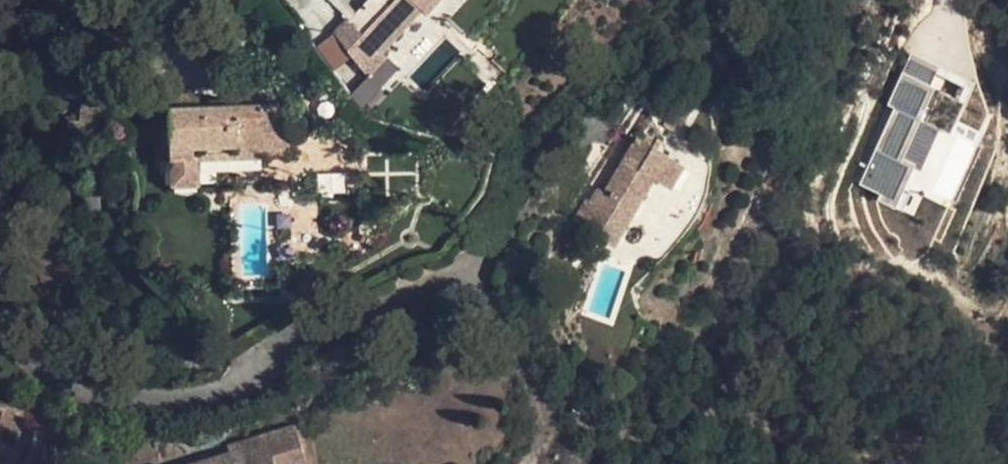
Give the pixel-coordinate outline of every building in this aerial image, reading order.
[(392,2),(378,17),(361,17),(355,26),(347,18),(334,32),(368,76),(387,56),(383,52),(422,11),(426,14),(439,0),(390,0),(392,2)] [(898,194),(884,188),(881,194),(923,214),(960,131),(958,130),(980,79),(912,48),(911,51),(943,66),(934,85),(967,100),(954,129),(945,124),(925,169),(912,163),(898,194)] [(943,66),(911,51),(856,175),(884,188),(898,194),(912,163),(925,169),(945,124),(954,129),(967,100),(934,85),(943,66)] [(695,104),(679,95),(662,126),(672,131),(677,124),(681,126),(685,122),(695,104)] [(289,105),(170,108),(172,174),(201,172),(201,158),(262,156),(262,151),(290,151),(289,105)] [(588,201),(586,200),(573,221),(614,245),(655,177),(671,186),(683,167),(637,138),(604,193),(596,206),(588,201)] [(201,172),(172,174),(172,185),(201,185),(201,172)] [(596,188),(588,201),(596,206),(604,193),(596,188)] [(26,434),(31,410),(0,403),(0,428),(26,434)] [(304,459),(294,426),(227,447),(229,453),(193,463),(287,463),(304,459)]
